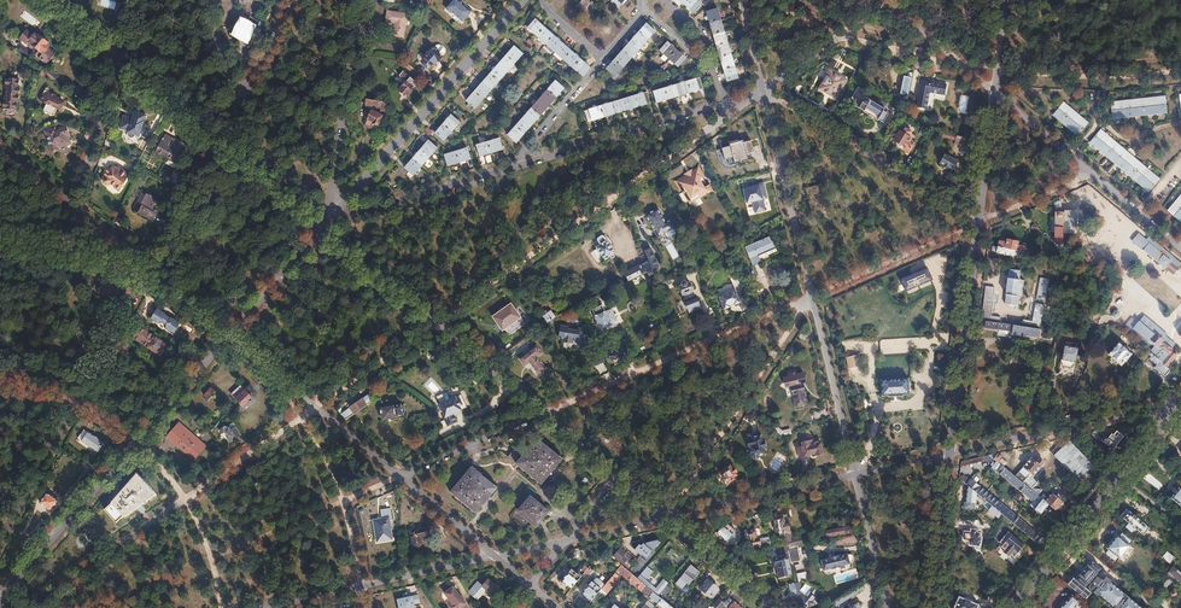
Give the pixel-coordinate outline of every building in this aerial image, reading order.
[(445,8),(451,13),(452,12),(463,21),(471,11),(459,0),(452,0),(445,8)] [(576,5),(588,17),(602,4),(599,0),(581,0),(576,5)] [(692,12),(700,3),(696,0),(678,0),(692,12)] [(718,8),(707,11),(727,81),(738,78),(718,8)] [(387,11),(386,22),(396,23),(395,28),(394,28),(393,35),(404,37),(406,25),(407,25),(408,15),(387,11)] [(26,12),(22,16),(31,24),(35,19),(26,12)] [(535,20),(527,28),(582,76),(589,68),(535,20)] [(242,22),(235,34),(245,39),(252,27),(242,22)] [(646,24),(606,70),(615,77),(655,32),(646,24)] [(26,30),(19,39),(30,47),(31,45),(35,48),(43,39),(38,35),(37,36),(35,38),(33,36),(26,30)] [(38,50),(35,55),(44,63),(46,64),(54,54),(53,52),(47,48),(45,46),(47,44),(47,43),(43,39),(35,48),(38,50)] [(668,43),(660,52),(664,55),(668,59),(670,61),(674,64),(678,68),(686,59),(668,43)] [(21,46),(17,50),(27,58),(31,54),(21,46)] [(424,61),(422,63),(427,68),(429,65),(431,67),(433,64),(435,63),(438,60),(438,61),(442,56),(442,55),(445,52),(445,50),(444,48),(441,46),(439,46),(437,46),(436,47),(434,49),(432,47),(426,55),(423,60),(424,61)] [(514,46),(466,101),(475,109),(523,54),(514,46)] [(405,61),(403,64),(412,72),(414,69),(405,61)] [(836,67),(849,77),(854,71),(841,61),(836,67)] [(48,69),(44,73),(54,80),(57,77),(48,69)] [(402,86),(399,91),(406,97),(410,93),(411,94),(415,89),(414,88),(417,84),(403,71),(399,76),(404,80),(400,84),(402,86)] [(829,71),(819,88),(836,98),(846,80),(829,71)] [(904,76),(900,94),(904,95),(904,97),(904,99),(906,99),(907,99),(912,78),(904,76)] [(700,77),(653,92),(656,103),(703,89),(700,77)] [(4,101),(3,108),(16,109),(17,102),(18,102),(20,87),(18,87),(19,79),(6,78),(5,86),(7,86),(5,101),(4,101)] [(921,80),(916,108),(927,110),(930,93),(944,95),(946,84),(921,80)] [(555,81),(508,135),(516,143),(564,88),(555,81)] [(45,89),(40,101),(47,103),(44,110),(44,111),(45,112),(53,115),(54,115),(55,114),(57,108),(61,109),(64,102),(57,100),(59,96),(51,92),(52,91),(52,90),(52,89),(52,88),(51,87),(50,87),(49,86),(48,87),(47,87),(46,88),(45,89)] [(857,87),(848,102),(856,107),(862,111),(862,112),(878,121),(878,120),(883,123),(888,115),(883,112),(884,111),(868,101),(869,100),(867,100),(864,98),(867,93),(857,87)] [(647,92),(585,111),(588,122),(650,103),(647,92)] [(967,112),(970,96),(960,95),(957,110),(967,112)] [(1165,97),(1109,103),(1110,118),(1166,112),(1165,97)] [(367,99),(366,105),(367,105),(366,108),(370,108),(371,106),(372,106),(372,105),(377,105),(377,107),(380,107),(384,111),(388,106),(383,102),(378,101),(367,99)] [(1063,102),(1053,114),(1077,135),(1087,123),(1063,102)] [(371,110),(364,126),(370,128),(373,123),(378,125),(382,116),(371,110)] [(451,115),(435,133),(443,141),(460,122),(451,115)] [(122,122),(118,134),(126,137),(125,140),(127,143),(129,144),(132,143),(133,140),(137,142),(144,121),(133,117),(130,125),(122,122)] [(441,120),(437,117),(429,127),(432,131),(441,120)] [(924,136),(929,127),(923,126),(919,133),(924,136)] [(61,127),(46,131),(52,152),(53,151),(54,153),(56,152),(56,150),(57,150),(55,145),(67,141),(65,135),(67,134),(66,128),(62,129),(61,127)] [(894,141),(899,144),(897,146),(909,154),(914,145),(907,141),(909,137),(908,136),(911,131),(906,128),(905,129),(903,128),(901,131),(900,131),(894,141)] [(1100,129),(1090,141),(1148,191),(1159,179),(1100,129)] [(165,134),(155,152),(176,164),(185,147),(176,141),(172,148),(168,146),(172,138),(165,134)] [(955,139),(954,142),(959,144),(960,141),(969,143),(971,138),(956,134),(955,139)] [(500,138),(476,145),(480,156),(503,149),(500,138)] [(429,140),(404,168),(413,176),(437,148),(429,140)] [(724,160),(733,158),(734,163),(748,160),(746,154),(754,153),(751,141),(751,140),(744,142),(743,140),(739,141),(738,140),(729,142),(730,146),(722,148),(721,148),(724,160)] [(467,148),(444,155),(448,166),(471,159),(467,148)] [(944,154),(939,163),(952,170),(957,162),(951,158),(952,156),(948,153),(947,156),(944,154)] [(106,177),(103,180),(104,182),(106,185),(109,184),(110,183),(114,186),(114,187),(119,191),(123,188),(126,184),(123,182),(127,178),(129,180),(132,177),(123,170),(122,169),(120,168),(118,168),(116,168),(114,168),(112,171),(109,168),(106,172),(107,173),(104,176),(106,177)] [(697,171),(678,182),(692,203),(710,192),(707,187),(703,190),(697,181),(702,179),(697,171)] [(767,198),(763,183),(742,188),(746,203),(751,202),(754,213),(765,210),(762,199),(767,198)] [(144,192),(134,211),(151,221),(156,213),(151,210),(157,199),(144,192)] [(1168,210),(1180,221),(1180,219),(1180,195),(1168,210)] [(1083,203),(1080,209),(1092,216),(1095,209),(1083,203)] [(656,206),(645,213),(657,235),(675,225),(671,217),(664,220),(656,206)] [(1064,211),(1063,230),(1074,231),(1075,212),(1064,211)] [(1055,212),(1054,243),(1062,244),(1063,213),(1055,212)] [(1035,224),(1031,227),(1036,234),(1040,231),(1035,224)] [(601,244),(597,247),(606,260),(611,256),(612,258),(613,258),(614,258),(615,257),(615,256),(614,254),(616,252),(607,240),(606,240),(604,238),(603,237),(599,240),(599,242),(601,244)] [(770,237),(745,248),(753,266),(761,262),(759,256),(777,248),(773,240),(772,241),(770,237)] [(1000,239),(998,248),(1015,251),(1028,253),(1032,254),(1032,252),(1031,251),(1031,250),(1019,248),(1020,245),(1017,245),(1017,242),(1000,239)] [(1146,240),(1140,247),(1173,275),(1179,267),(1177,266),(1180,262),(1155,240),(1151,245),(1146,240)] [(671,243),(665,245),(672,259),(678,256),(671,243)] [(649,244),(643,246),(649,260),(652,268),(658,266),(649,244)] [(992,246),(991,252),(1014,256),(1015,251),(998,248),(992,246)] [(627,272),(626,273),(629,280),(645,272),(652,268),(649,260),(637,266),(638,267),(627,272)] [(1005,296),(1004,304),(1016,305),(1017,298),(1017,296),(1021,296),(1024,280),(1019,279),(1020,271),(1009,269),(1005,296)] [(917,270),(899,278),(903,287),(909,284),(908,282),(920,277),(917,270)] [(687,284),(678,288),(681,295),(682,295),(684,300),(683,301),(688,313),(698,309),(693,297),(692,297),(690,291),(687,284)] [(719,293),(732,287),(731,284),(718,290),(719,293)] [(741,303),(735,290),(734,291),(733,289),(724,293),(725,295),(719,297),(724,311),(725,310),(726,311),(730,309),(730,308),(731,308),(730,307),(734,305),(735,306),(736,306),(739,305),(739,304),(741,303)] [(498,313),(492,318),(502,331),(504,330),(509,336),(523,326),(518,319),(521,318),(517,312),(511,304),(505,308),(504,307),(502,306),(497,310),(497,312),(498,313)] [(602,304),(593,308),(596,315),(595,315),(601,330),(613,325),(613,324),(607,311),(607,310),(605,311),(602,304)] [(156,308),(150,319),(159,324),(159,323),(161,323),(162,323),(164,323),(165,324),(165,328),(173,333),(175,331),(177,329),(178,328),(178,325),(179,323),(170,317),(170,318),(164,316),(165,314),(156,308)] [(613,308),(607,311),(613,324),(619,321),(613,308)] [(522,309),(517,312),(521,318),(518,319),(523,326),(530,320),(522,309)] [(545,321),(541,323),(543,326),(555,317),(551,311),(543,317),(545,321)] [(1130,331),(1127,334),(1148,351),(1149,352),(1167,366),(1177,355),(1171,350),(1172,349),(1161,341),(1166,336),(1167,334),(1144,315),(1138,322),(1130,331)] [(1132,317),(1125,326),(1130,331),(1138,322),(1132,317)] [(985,321),(984,328),(1008,331),(1009,333),(1012,334),(1038,338),(1039,329),(985,321)] [(569,326),(560,325),(558,339),(564,340),(564,342),(571,343),(572,341),(576,341),(578,348),(587,344),(580,328),(578,328),(577,330),(568,329),(569,326)] [(140,328),(133,339),(161,356),(167,345),(140,328)] [(803,331),(798,337),(803,340),(807,334),(803,331)] [(1166,336),(1161,341),(1172,349),(1176,344),(1166,336)] [(1117,341),(1106,353),(1119,365),(1130,352),(1117,341)] [(1078,348),(1064,345),(1060,362),(1062,362),(1061,364),(1063,366),(1070,368),(1073,366),(1073,365),(1074,365),(1078,348)] [(536,346),(519,358),(524,366),(529,363),(538,375),(546,369),(537,357),(542,354),(536,346)] [(616,350),(605,355),(608,362),(619,357),(616,350)] [(1149,352),(1148,351),(1144,357),(1147,360),(1145,362),(1154,369),(1155,368),(1165,376),(1171,369),(1167,366),(1149,352)] [(858,354),(846,357),(849,368),(859,365),(857,358),(859,357),(858,354)] [(590,361),(593,366),(602,362),(599,356),(590,361)] [(596,365),(599,373),(606,370),(602,362),(596,365)] [(791,372),(784,383),(791,387),(796,407),(808,404),(805,392),(803,383),(806,383),(803,373),(796,375),(791,372)] [(888,379),(881,380),(882,395),(889,395),(889,396),(902,395),(902,394),(909,394),(908,378),(901,378),(888,378),(888,379)] [(428,385),(435,394),(439,390),(432,382),(428,385)] [(240,384),(231,392),(244,407),(253,400),(240,384)] [(210,388),(204,396),(209,400),(215,392),(210,388)] [(369,392),(341,414),(346,419),(354,413),(371,400),(369,392)] [(454,417),(454,415),(461,411),(462,411),(461,410),(467,408),(462,395),(456,397),(445,401),(442,394),(436,397),(439,404),(445,418),(444,418),(447,427),(457,423),(454,417)] [(983,395),(982,407),(996,409),(996,411),(1003,412),(1006,395),(999,394),(998,397),(983,395)] [(394,405),(380,408),(382,420),(396,417),(396,416),(403,415),(403,413),(405,413),(406,412),(405,407),(403,406),(402,407),(401,405),(394,406),(394,405)] [(225,426),(219,431),(221,434),(224,433),(226,433),(227,434),(228,435),(229,436),(229,438),(229,439),(229,440),(229,441),(230,442),(232,441),(233,436),(237,437),(241,435),(237,428),(234,424),(233,424),(232,423),(229,424),(229,426),(225,426)] [(180,424),(174,431),(182,438),(177,444),(193,458),(204,445),(180,424)] [(777,425),(774,430),(784,437),(791,434),(789,429),(785,430),(777,425)] [(743,428),(734,442),(738,445),(748,431),(743,428)] [(82,430),(77,437),(82,441),(83,439),(87,442),(87,443),(93,448),(94,447),(98,450),(103,444),(98,441),(99,440),(93,435),(92,436),(82,430)] [(174,431),(168,437),(177,444),(182,438),(174,431)] [(600,432),(592,441),(623,466),(636,450),(614,431),(608,438),(600,432)] [(1105,436),(1101,440),(1108,445),(1108,447),(1110,450),(1113,449),(1123,436),(1116,431),(1113,435),(1111,433),(1107,438),(1105,436)] [(538,437),(516,464),(540,484),(562,458),(538,437)] [(756,445),(750,446),(752,457),(753,457),(753,458),(756,460),(759,457),(759,455),(764,454),(765,452),(765,450),(766,449),(765,444),(763,443),(762,440),(756,441),(757,442),(755,443),(756,445)] [(803,447),(797,448),(799,457),(810,455),(809,453),(815,452),(815,453),(822,452),(819,442),(814,443),(813,440),(802,443),(803,447)] [(1059,443),(1049,452),(1081,483),(1089,474),(1084,469),(1087,465),(1068,446),(1065,449),(1059,443)] [(996,453),(989,455),(996,462),(1004,467),(1007,463),(1002,458),(1003,457),(998,454),(998,455),(996,453)] [(984,456),(972,459),(973,464),(985,462),(984,456)] [(1024,467),(1015,477),(1032,490),(1037,483),(1032,479),(1042,467),(1041,467),(1045,462),(1039,458),(1036,462),(1030,458),(1023,467),(1024,467)] [(961,462),(960,467),(973,464),(972,459),(961,462)] [(996,462),(990,470),(995,474),(998,470),(1000,472),(999,473),(1036,502),(1032,507),(1037,510),(1034,513),(1041,518),(1051,506),(1046,502),(1038,496),(1032,491),(1032,490),(1015,477),(1004,467),(996,462)] [(473,466),(451,493),(475,513),(497,486),(473,466)] [(725,468),(720,472),(724,478),(728,483),(733,479),(732,478),(736,475),(735,473),(736,472),(736,471),(735,470),(733,471),(730,467),(726,470),(725,468)] [(111,502),(104,509),(116,522),(123,516),(124,517),(156,495),(147,483),(142,478),(136,472),(111,502)] [(1151,475),(1146,480),(1158,490),(1163,485),(1151,475)] [(585,476),(581,481),(586,485),(590,481),(585,476)] [(970,481),(966,485),(968,487),(977,493),(992,506),(1001,513),(1040,545),(1046,539),(1042,536),(1041,537),(981,487),(980,488),(971,480),(970,481)] [(1169,497),(1169,498),(1169,499),(1170,499),(1171,499),(1172,498),(1180,506),(1180,485),(1171,496),(1170,495),(1169,496),(1169,497)] [(965,503),(964,509),(975,511),(977,493),(968,487),(966,504),(965,503)] [(47,493),(40,504),(51,512),(58,501),(47,493)] [(1053,494),(1046,502),(1051,506),(1058,512),(1065,503),(1064,502),(1066,500),(1060,495),(1058,497),(1053,494)] [(530,497),(518,511),(536,526),(548,511),(530,497)] [(992,506),(989,510),(997,516),(998,515),(999,516),(1001,513),(992,506)] [(780,507),(777,507),(778,513),(782,530),(784,541),(785,544),(786,549),(797,546),(807,544),(805,537),(797,539),(797,540),(794,541),(793,538),(789,539),(789,537),(792,536),(791,532),(789,532),(788,532),(787,530),(788,528),(788,524),(786,523),(785,521),(787,520),(786,517),(785,511),(780,512),(780,509),(781,509),(780,507)] [(1126,509),(1121,515),(1129,523),(1126,527),(1131,532),(1133,529),(1134,530),(1135,530),(1136,530),(1137,529),(1144,535),(1150,528),(1126,509)] [(382,519),(373,520),(375,533),(377,533),(378,544),(386,543),(386,541),(392,540),(389,521),(393,521),(391,510),(381,511),(382,519)] [(778,513),(771,514),(772,518),(773,518),(775,527),(774,527),(776,532),(777,531),(779,542),(784,541),(782,530),(778,513)] [(723,526),(717,533),(726,541),(732,534),(733,534),(735,531),(728,524),(725,528),(723,526)] [(855,526),(829,531),(831,536),(856,531),(855,526)] [(427,527),(410,531),(412,543),(413,545),(414,546),(416,547),(418,546),(420,546),(421,544),(422,542),(421,538),(430,535),(427,527)] [(755,529),(748,531),(749,533),(752,545),(754,550),(763,548),(770,547),(767,536),(758,538),(755,529)] [(1008,531),(1000,541),(1003,543),(1001,546),(1005,549),(1003,551),(1008,555),(1010,553),(1014,556),(1016,554),(1020,557),(1027,549),(1023,546),(1024,544),(1008,531)] [(752,545),(749,533),(744,535),(748,546),(752,545)] [(1108,550),(1105,553),(1114,561),(1117,557),(1119,559),(1130,546),(1128,544),(1131,541),(1122,533),(1119,537),(1117,535),(1106,548),(1108,550)] [(801,536),(793,538),(794,541),(797,540),(797,539),(805,537),(807,544),(809,543),(807,535),(801,536)] [(647,558),(660,543),(657,541),(646,544),(644,546),(643,544),(641,547),(639,545),(635,550),(641,556),(643,554),(644,555),(644,556),(647,558)] [(797,546),(786,549),(787,553),(788,554),(790,563),(800,561),(797,546)] [(621,549),(615,557),(623,564),(627,560),(629,562),(632,558),(621,549)] [(1166,551),(1162,557),(1170,564),(1172,566),(1177,561),(1166,551)] [(820,563),(819,565),(820,569),(822,571),(824,570),(825,571),(833,569),(843,567),(843,566),(850,564),(850,563),(853,562),(852,557),(848,558),(847,554),(840,556),(840,555),(830,558),(822,561),(823,562),(820,563)] [(786,556),(773,559),(774,565),(776,565),(778,577),(790,574),(786,556)] [(1068,584),(1086,599),(1092,592),(1085,587),(1088,583),(1089,581),(1091,582),(1089,584),(1089,585),(1088,586),(1089,588),(1091,589),(1092,589),(1093,588),(1095,585),(1097,587),(1093,592),(1097,595),(1099,594),(1116,607),(1141,607),(1110,583),(1110,579),(1106,576),(1102,580),(1095,574),(1100,568),(1090,560),(1087,565),(1079,575),(1078,575),(1075,579),(1073,577),(1068,584)] [(690,565),(674,583),(681,588),(685,583),(688,585),(699,572),(690,565)] [(559,579),(568,569),(565,566),(556,577),(559,579)] [(621,566),(617,570),(658,604),(662,599),(658,596),(638,579),(632,574),(629,572),(621,566)] [(1167,572),(1171,576),(1172,575),(1180,583),(1180,573),(1172,566),(1167,572)] [(640,577),(638,579),(658,596),(666,585),(668,583),(664,580),(656,589),(646,581),(653,573),(647,568),(645,570),(640,577)] [(572,569),(561,581),(571,589),(581,577),(572,569)] [(796,573),(797,581),(806,580),(805,571),(796,573)] [(601,589),(598,594),(602,598),(620,577),(615,573),(601,589)] [(703,578),(697,586),(700,588),(699,589),(708,597),(709,596),(711,597),(717,589),(715,588),(716,587),(707,580),(706,581),(703,578)] [(477,581),(468,591),(477,599),(486,589),(493,595),(494,594),(498,598),(502,593),(498,589),(488,580),(482,586),(481,585),(477,581)] [(592,581),(581,593),(591,601),(598,594),(601,589),(592,581)] [(791,597),(795,601),(804,607),(806,607),(808,605),(809,606),(811,607),(813,604),(813,602),(811,601),(814,598),(807,592),(804,595),(801,592),(800,591),(799,582),(794,583),(796,595),(791,597)] [(794,583),(788,585),(791,597),(796,595),(794,583)] [(801,592),(804,595),(807,592),(808,590),(810,587),(806,584),(800,591),(801,592)] [(658,596),(662,599),(672,607),(679,607),(680,607),(687,598),(682,593),(674,602),(665,594),(670,588),(666,585),(658,596)] [(453,586),(443,592),(452,604),(449,606),(451,607),(458,607),(466,603),(453,586)] [(810,587),(808,590),(816,596),(819,592),(811,587),(810,587)] [(856,588),(832,603),(835,607),(859,592),(856,588)] [(397,598),(399,607),(415,607),(414,604),(420,603),(418,594),(406,596),(406,598),(403,599),(402,597),(397,598)] [(953,607),(977,607),(978,604),(958,596),(953,607)] [(1075,606),(1074,606),(1078,601),(1072,596),(1068,601),(1067,600),(1060,607),(1074,607),(1075,606)] [(655,607),(657,607),(659,605),(663,607),(672,607),(662,599),(658,604),(655,607)] [(714,605),(718,607),(720,607),(724,603),(719,599),(714,605)] [(725,605),(728,607),(727,607),(741,607),(731,599),(725,605)] [(855,599),(844,605),(846,607),(861,607),(855,599)]
